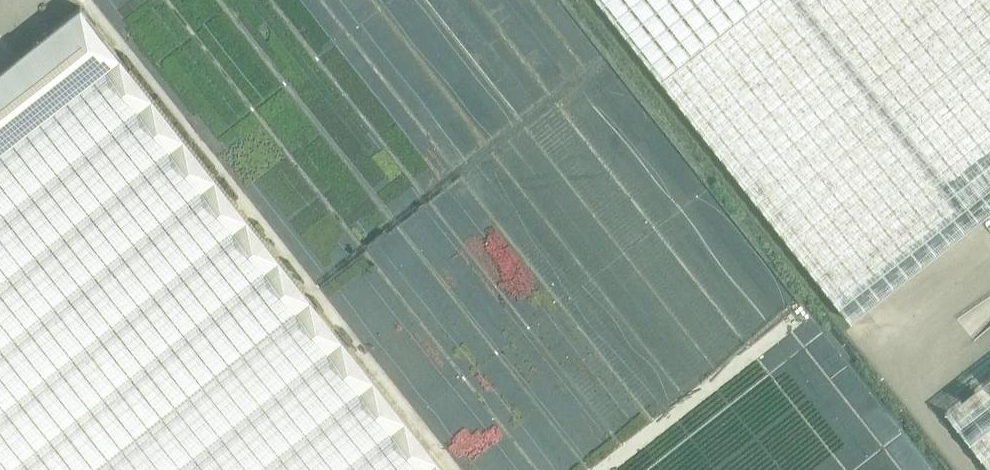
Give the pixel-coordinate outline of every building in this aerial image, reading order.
[(851,319),(989,210),(989,0),(600,0),(851,319)] [(0,68),(0,469),(445,469),(80,5),(0,68)] [(945,410),(989,467),(989,375),(945,410)]
